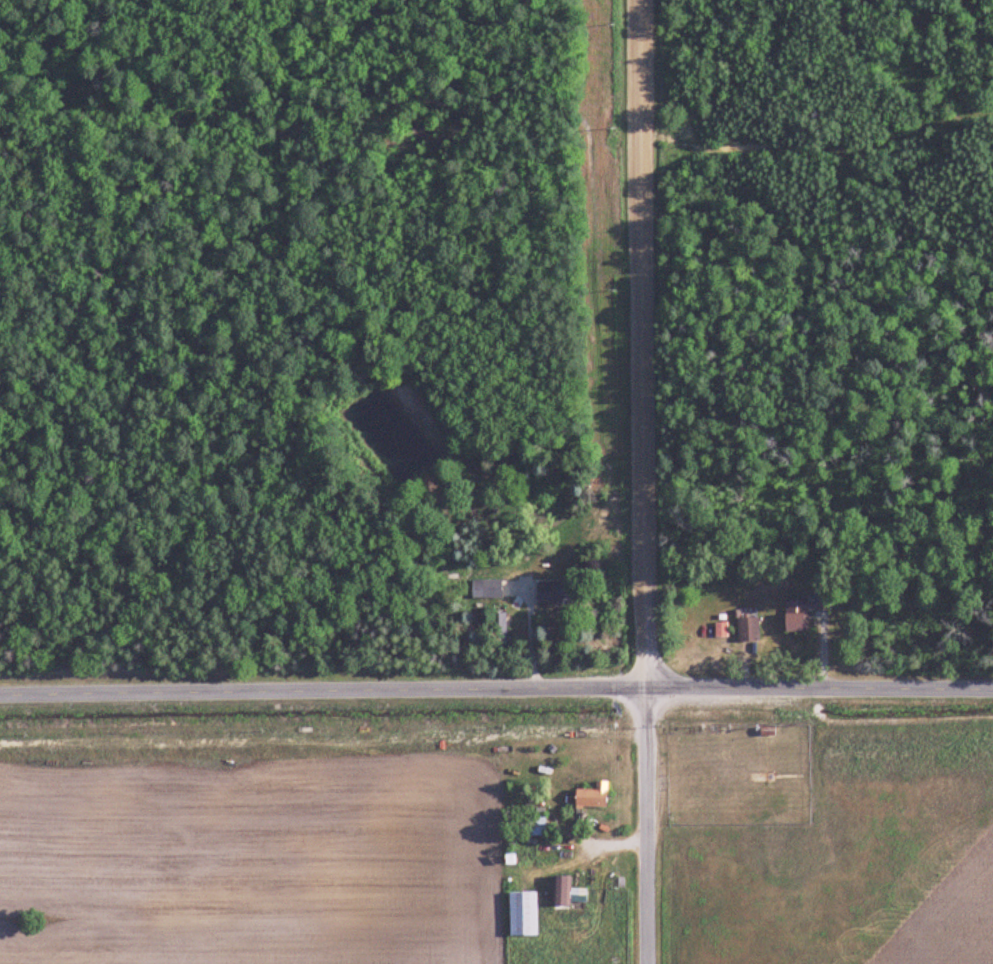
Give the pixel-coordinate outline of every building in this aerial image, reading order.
[(502,580),(472,580),(472,599),(502,599),(502,580)] [(537,605),(575,605),(575,582),(537,582),(537,605)] [(785,603),(786,634),(809,634),(809,612),(830,611),(830,594),(815,594),(816,602),(785,603)] [(506,614),(492,614),(492,645),(506,645),(506,614)] [(760,643),(760,619),(738,619),(738,643),(760,643)] [(607,781),(596,781),(596,790),(576,790),(576,808),(607,808),(607,781)] [(528,835),(544,835),(544,818),(528,818),(528,835)] [(571,890),(571,876),(555,876),(555,905),(583,905),(583,890),(571,890)] [(538,893),(510,893),(510,937),(538,937),(538,893)]
